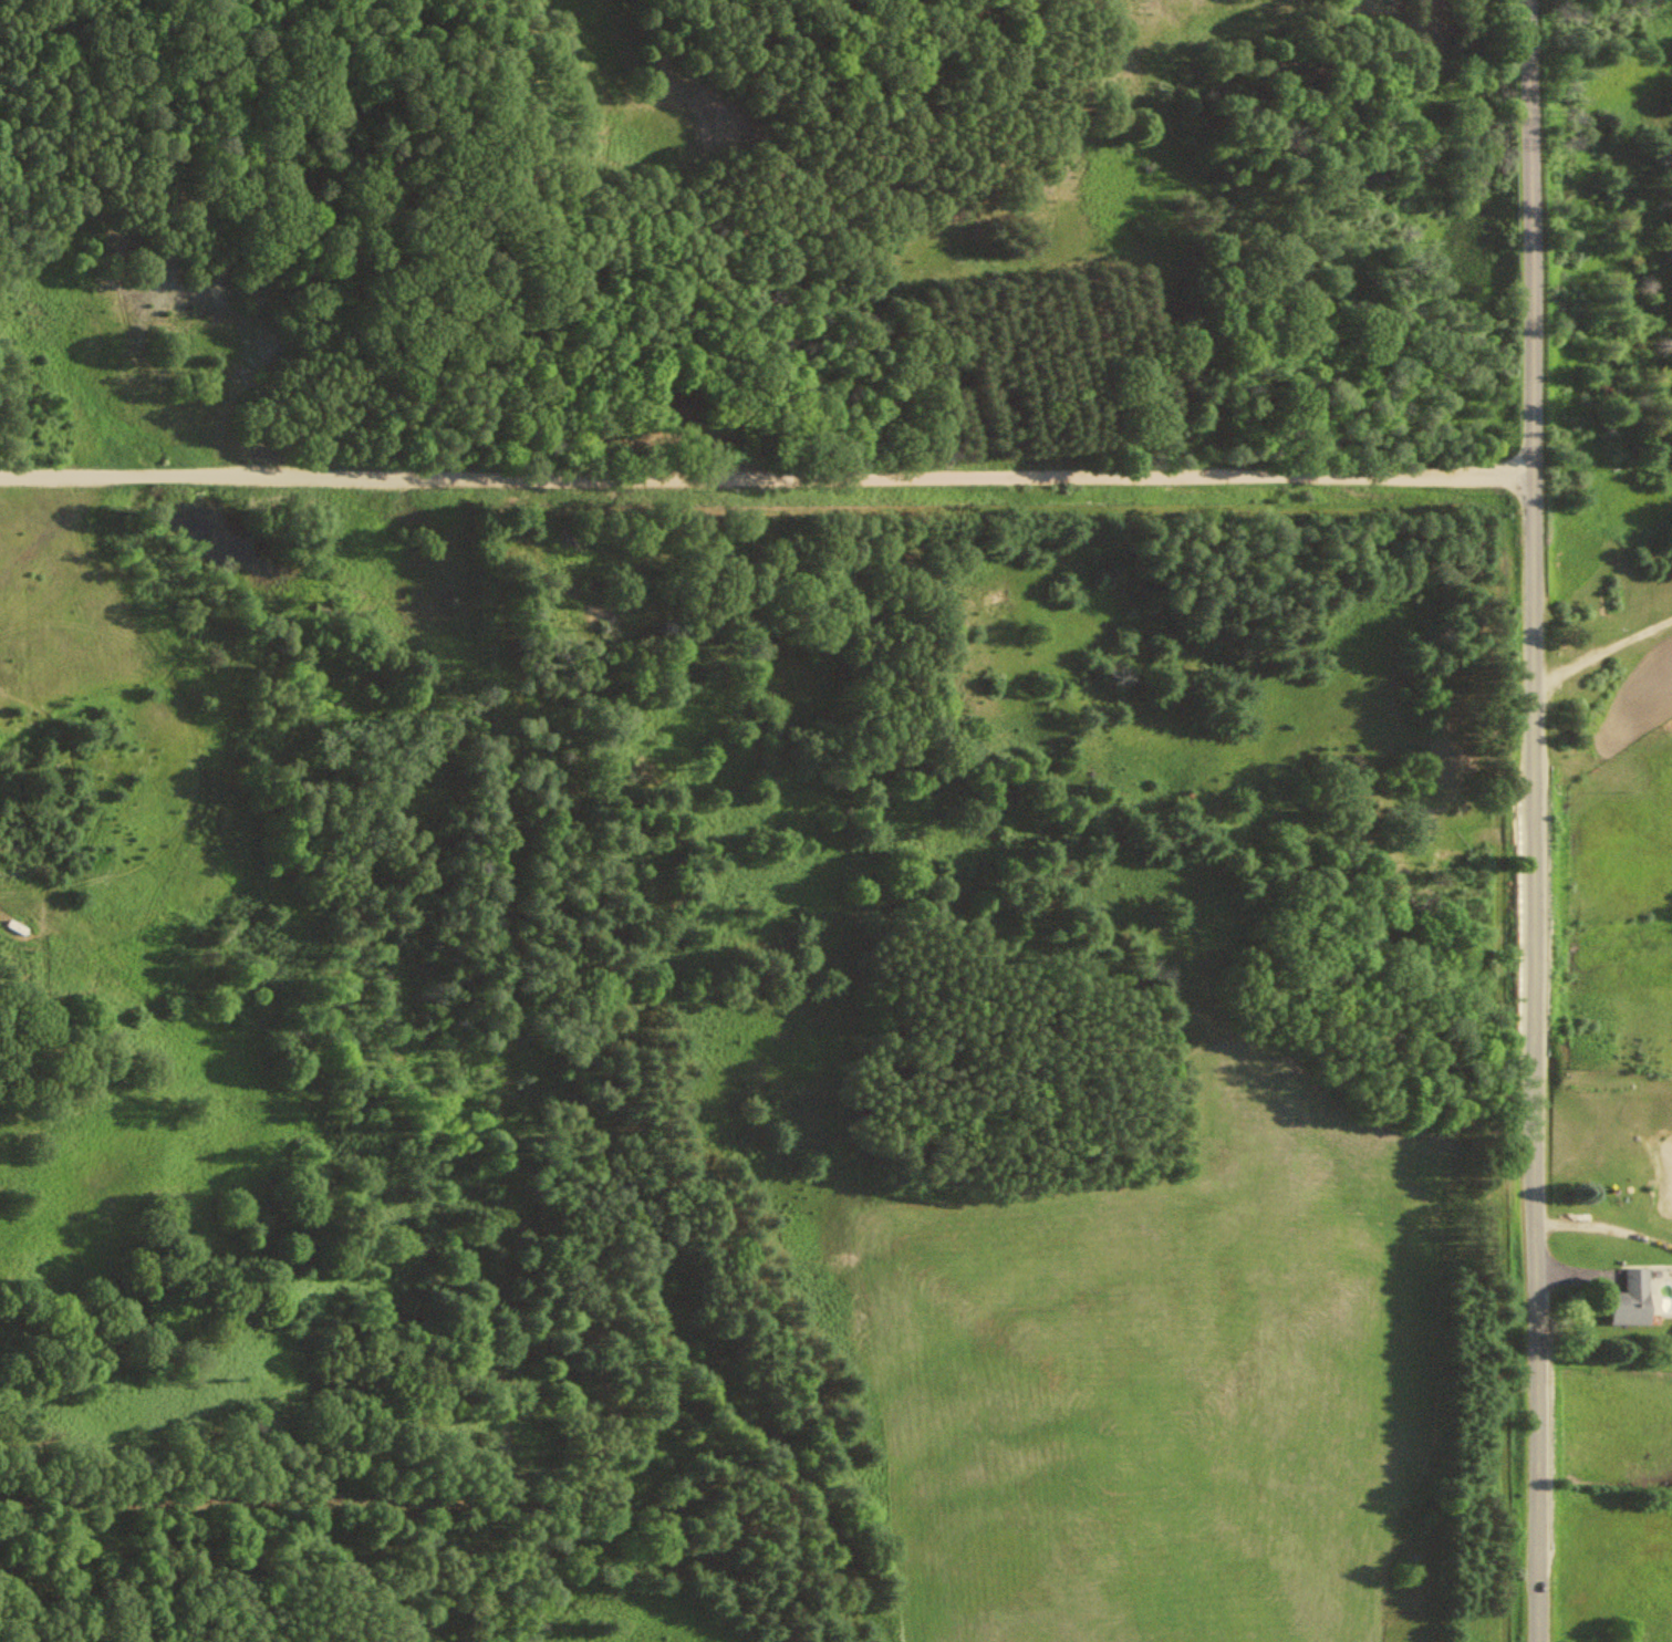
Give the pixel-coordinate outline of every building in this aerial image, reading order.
[(1622,1268),(1622,1291),(1605,1291),(1604,1325),(1644,1325),(1644,1268),(1622,1268)]
